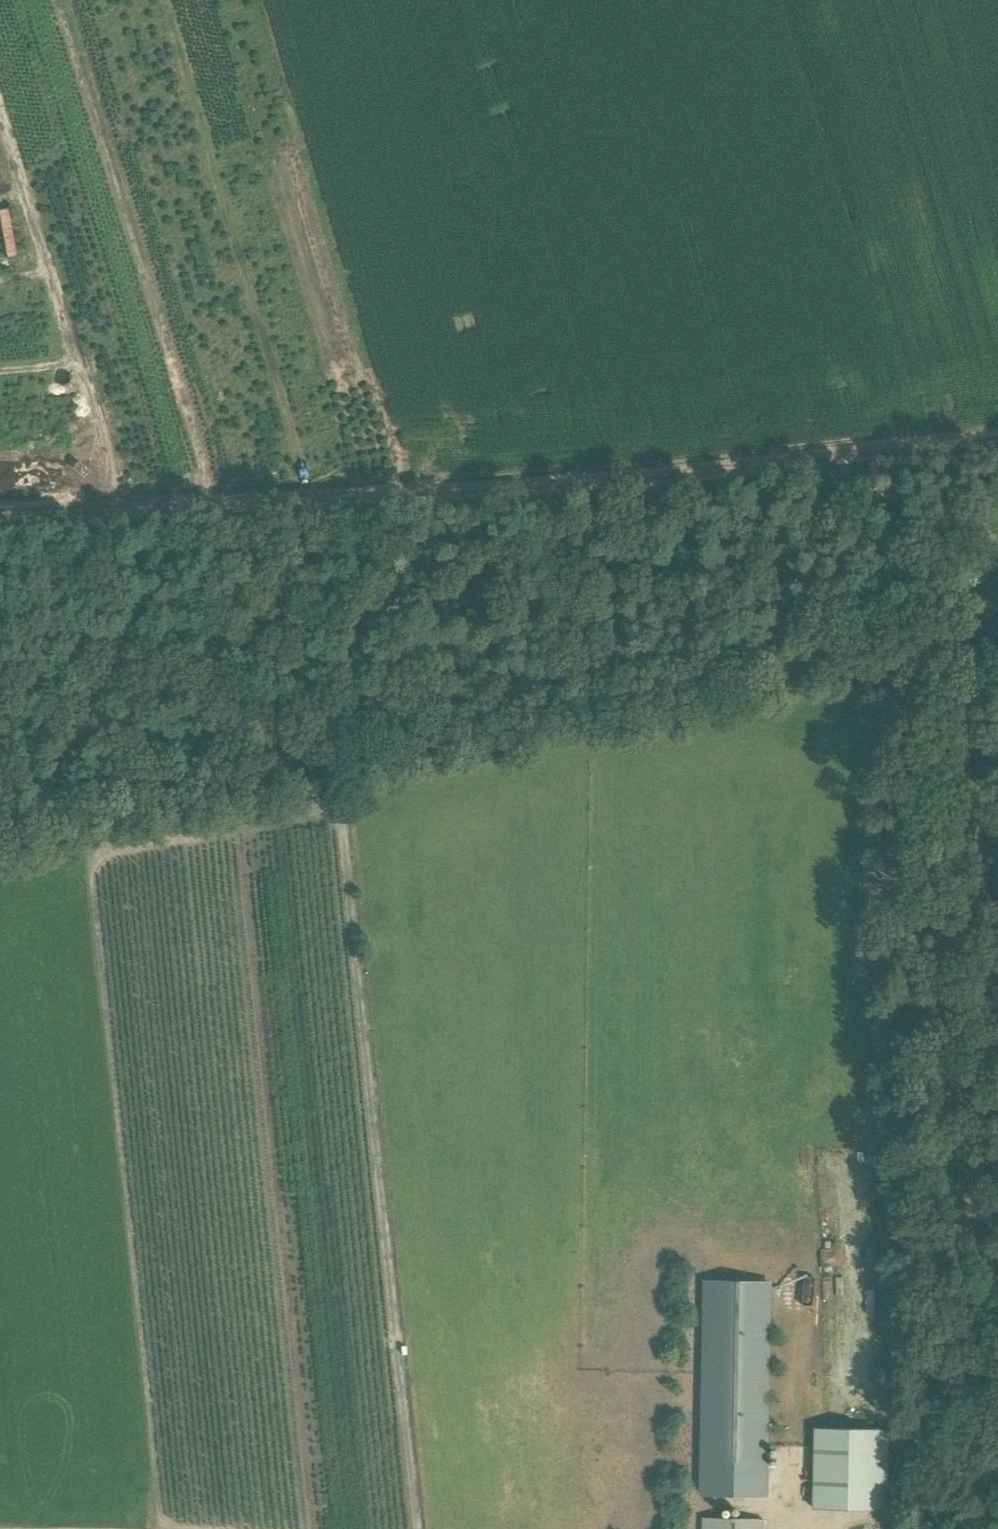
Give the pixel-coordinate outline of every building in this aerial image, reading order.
[(706,1281),(703,1494),(765,1495),(769,1282),(706,1281)] [(852,1408),(868,1404),(865,1391),(849,1394),(852,1408)] [(814,1427),(813,1507),(883,1508),(884,1428),(814,1427)]
